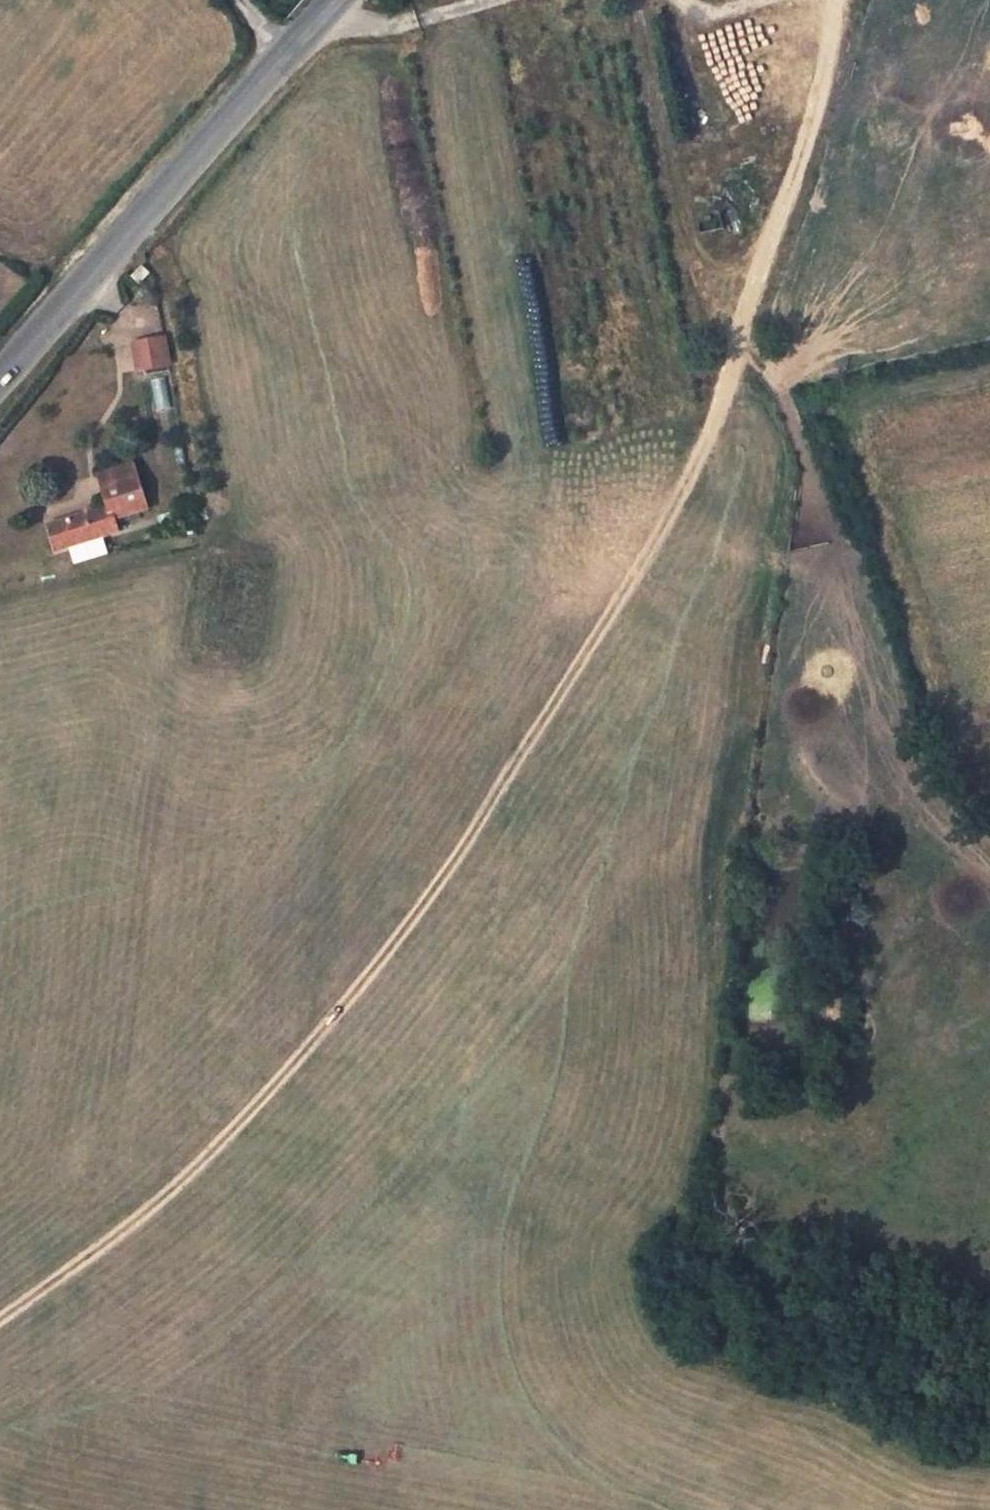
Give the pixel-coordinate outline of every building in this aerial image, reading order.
[(142,265),(131,275),(139,283),(150,272),(142,265)] [(169,367),(164,339),(132,344),(137,371),(169,367)] [(49,525),(57,548),(117,530),(114,518),(147,508),(133,464),(99,476),(109,506),(49,525)]
